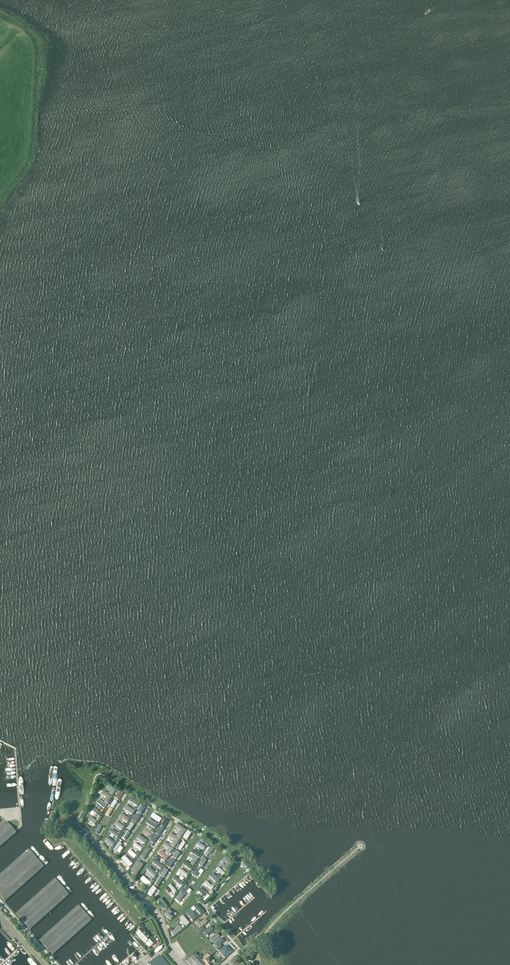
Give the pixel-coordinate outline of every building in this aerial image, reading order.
[(111,789),(109,793),(113,795),(117,788),(107,782),(105,786),(111,789)] [(106,798),(104,801),(108,804),(113,796),(103,790),(103,791),(101,794),(106,798)] [(116,794),(114,798),(118,800),(123,793),(119,791),(118,791),(117,790),(115,794),(116,794)] [(140,802),(131,796),(128,800),(137,806),(140,802)] [(104,809),(106,806),(99,800),(96,803),(104,809)] [(141,814),(146,807),(142,805),(140,804),(137,809),(138,810),(137,812),(141,814)] [(132,815),(134,812),(125,805),(123,809),(132,815)] [(94,808),(92,811),(99,817),(102,814),(94,808)] [(158,825),(164,816),(155,811),(152,814),(157,818),(155,821),(155,822),(154,822),(158,825)] [(127,823),(130,819),(121,813),(118,816),(127,823)] [(136,824),(141,817),(137,814),(136,816),(134,815),(133,817),(130,820),(136,824)] [(97,822),(90,816),(88,819),(94,825),(97,822)] [(164,828),(169,819),(165,817),(164,819),(163,819),(161,822),(162,823),(161,826),(164,828)] [(122,831),(124,827),(116,821),(114,824),(122,831)] [(16,833),(15,832),(7,822),(0,827),(0,847),(16,833)] [(180,831),(176,836),(180,839),(186,830),(177,823),(174,827),(180,831)] [(159,836),(164,829),(160,826),(155,833),(159,836)] [(142,830),(150,836),(152,833),(144,827),(142,830)] [(117,838),(120,835),(111,829),(109,832),(117,838)] [(191,833),(188,830),(183,838),(187,840),(191,833)] [(154,844),(158,837),(155,835),(155,834),(154,833),(150,839),(151,840),(150,841),(154,844)] [(174,840),(170,845),(174,848),(180,839),(171,833),(168,837),(174,840)] [(139,834),(136,838),(145,844),(148,841),(139,834)] [(113,847),(115,843),(107,837),(105,840),(113,847)] [(116,853),(122,844),(119,842),(113,850),(116,853)] [(167,849),(165,853),(169,855),(174,849),(165,842),(163,846),(167,849)] [(198,842),(196,846),(204,851),(206,847),(198,842)] [(141,851),(143,848),(135,843),(133,845),(141,851)] [(210,844),(203,854),(207,856),(209,854),(210,855),(215,847),(212,845),(212,846),(210,844)] [(151,849),(147,846),(139,857),(144,860),(151,849)] [(193,849),(190,853),(199,858),(204,852),(200,849),(198,852),(193,849)] [(44,866),(29,850),(0,875),(0,896),(5,901),(44,866)] [(137,856),(130,850),(128,852),(135,858),(137,856)] [(169,857),(160,850),(158,854),(163,858),(160,862),(162,863),(164,862),(169,857)] [(198,859),(190,854),(188,857),(192,860),(191,861),(192,862),(190,864),(193,866),(198,859)] [(222,859),(226,864),(222,868),(226,871),(227,872),(234,865),(233,864),(234,864),(226,856),(222,859)] [(203,858),(198,865),(202,867),(207,860),(203,858)] [(155,859),(152,862),(160,869),(163,865),(155,859)] [(144,864),(137,860),(130,871),(137,875),(144,864)] [(191,871),(193,868),(185,862),(183,865),(191,871)] [(149,866),(146,870),(154,878),(157,874),(158,872),(156,870),(155,872),(149,866)] [(163,878),(168,870),(166,869),(167,868),(164,866),(159,874),(160,875),(160,876),(163,878)] [(194,869),(191,873),(193,874),(196,876),(201,869),(198,867),(195,870),(194,869)] [(216,869),(219,873),(217,876),(220,879),(223,876),(222,876),(225,873),(219,867),(216,869)] [(189,874),(180,868),(178,871),(186,878),(189,874)] [(216,883),(219,880),(212,873),(209,876),(216,883)] [(148,887),(151,884),(143,877),(141,881),(148,887)] [(180,887),(183,884),(175,877),(172,880),(180,887)] [(55,879),(25,906),(16,914),(30,930),(69,895),(55,879)] [(206,881),(204,883),(211,891),(213,888),(206,881)] [(157,890),(158,890),(160,886),(154,883),(150,892),(155,895),(157,890)] [(177,891),(170,884),(168,886),(165,889),(169,893),(172,890),(174,893),(175,893),(176,893),(175,892),(177,891)] [(191,891),(186,886),(181,893),(184,895),(187,892),(189,894),(191,891)] [(200,889),(198,892),(205,898),(202,902),(204,903),(210,897),(200,889)] [(179,903),(184,897),(180,894),(175,900),(179,903)] [(204,911),(197,903),(193,907),(201,914),(204,911)] [(79,906),(78,906),(40,940),(53,955),(92,920),(79,906)] [(169,908),(164,914),(170,920),(174,917),(171,915),(173,912),(169,908)] [(190,925),(183,917),(179,920),(186,928),(190,925)] [(194,922),(200,928),(208,922),(205,918),(201,922),(200,920),(198,921),(197,919),(194,922)] [(206,936),(214,929),(211,925),(203,932),(206,936)] [(182,930),(179,926),(171,932),(173,936),(182,930)] [(151,946),(155,943),(142,929),(136,934),(145,944),(148,942),(151,946)] [(211,943),(219,937),(217,934),(209,940),(211,943)] [(224,941),(221,938),(213,945),(216,948),(215,948),(217,951),(218,950),(219,952),(222,949),(220,948),(222,947),(220,945),(224,941)] [(225,958),(232,952),(227,946),(219,952),(225,958)] [(186,961),(190,964),(210,964),(211,964),(211,959),(210,958),(210,957),(208,955),(203,959),(200,955),(198,957),(195,953),(193,955),(186,961)] [(159,957),(149,964),(166,964),(159,957)]
